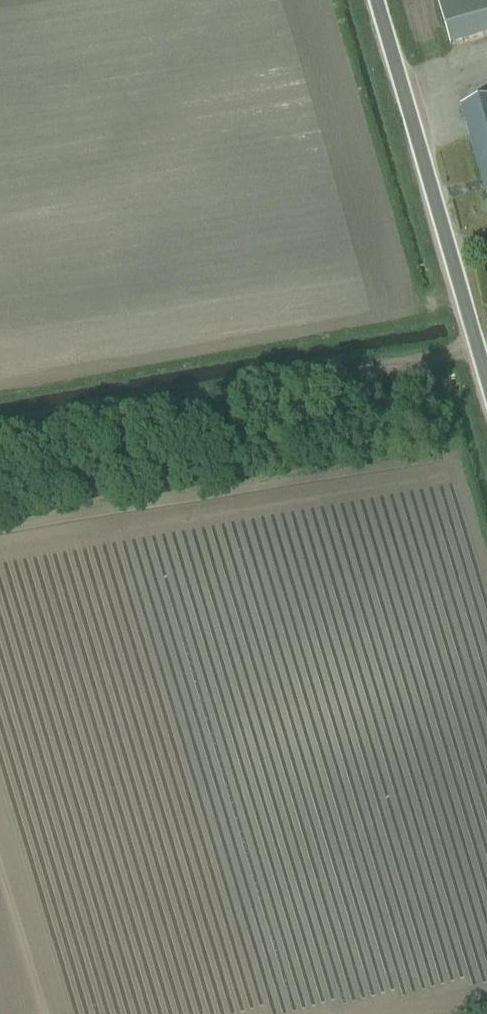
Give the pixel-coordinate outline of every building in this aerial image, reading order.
[(445,46),(486,36),(486,0),(434,0),(445,46)] [(486,194),(486,100),(462,107),(486,194)]
